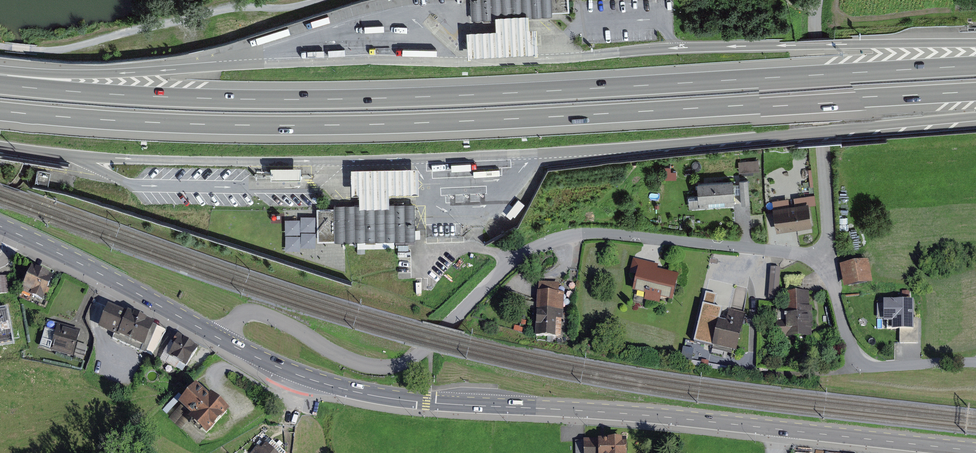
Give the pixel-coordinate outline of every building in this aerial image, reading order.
[(495,22),(527,21),(555,20),(554,12),(572,11),(571,0),(473,0),(473,23),(495,22)] [(527,29),(527,21),(495,22),(495,30),(467,31),(468,56),(537,54),(536,28),(527,29)] [(740,160),(741,173),(761,171),(760,159),(740,160)] [(300,177),(300,167),(272,167),(272,177),(300,177)] [(360,193),(360,207),(389,206),(389,192),(419,191),(418,168),(352,169),(352,193),(360,193)] [(35,184),(48,186),(50,171),(37,169),(35,184)] [(753,178),(745,178),(746,202),(754,201),(753,178)] [(738,180),(704,184),(706,206),(741,202),(738,180)] [(809,194),(776,201),(782,231),(815,224),(809,194)] [(414,205),(389,206),(360,207),(317,208),(318,241),(344,241),(415,239),(415,230),(414,205)] [(659,262),(637,257),(632,276),(640,278),(637,291),(677,301),(683,275),(658,269),(659,262)] [(871,260),(843,264),(845,286),(874,282),(871,260)] [(783,269),(772,268),(770,297),(780,298),(783,269)] [(59,278),(37,269),(27,292),(49,301),(59,278)] [(812,338),(811,290),(785,290),(786,324),(775,324),(775,338),(812,338)] [(562,292),(540,291),(538,335),(560,336),(562,292)] [(913,318),(913,299),(887,299),(887,329),(899,329),(899,343),(918,343),(918,318),(913,318)] [(133,316),(113,307),(105,326),(125,335),(124,336),(150,348),(161,324),(135,312),(133,316)] [(729,317),(698,310),(691,344),(738,355),(748,313),(731,309),(729,317)] [(84,332),(55,323),(47,347),(76,356),(84,332)] [(199,347),(179,334),(167,353),(187,365),(199,347)] [(232,414),(202,387),(183,407),(213,435),(232,414)] [(587,438),(587,452),(626,452),(626,438),(587,438)] [(272,443),(263,452),(282,452),(272,443)]
